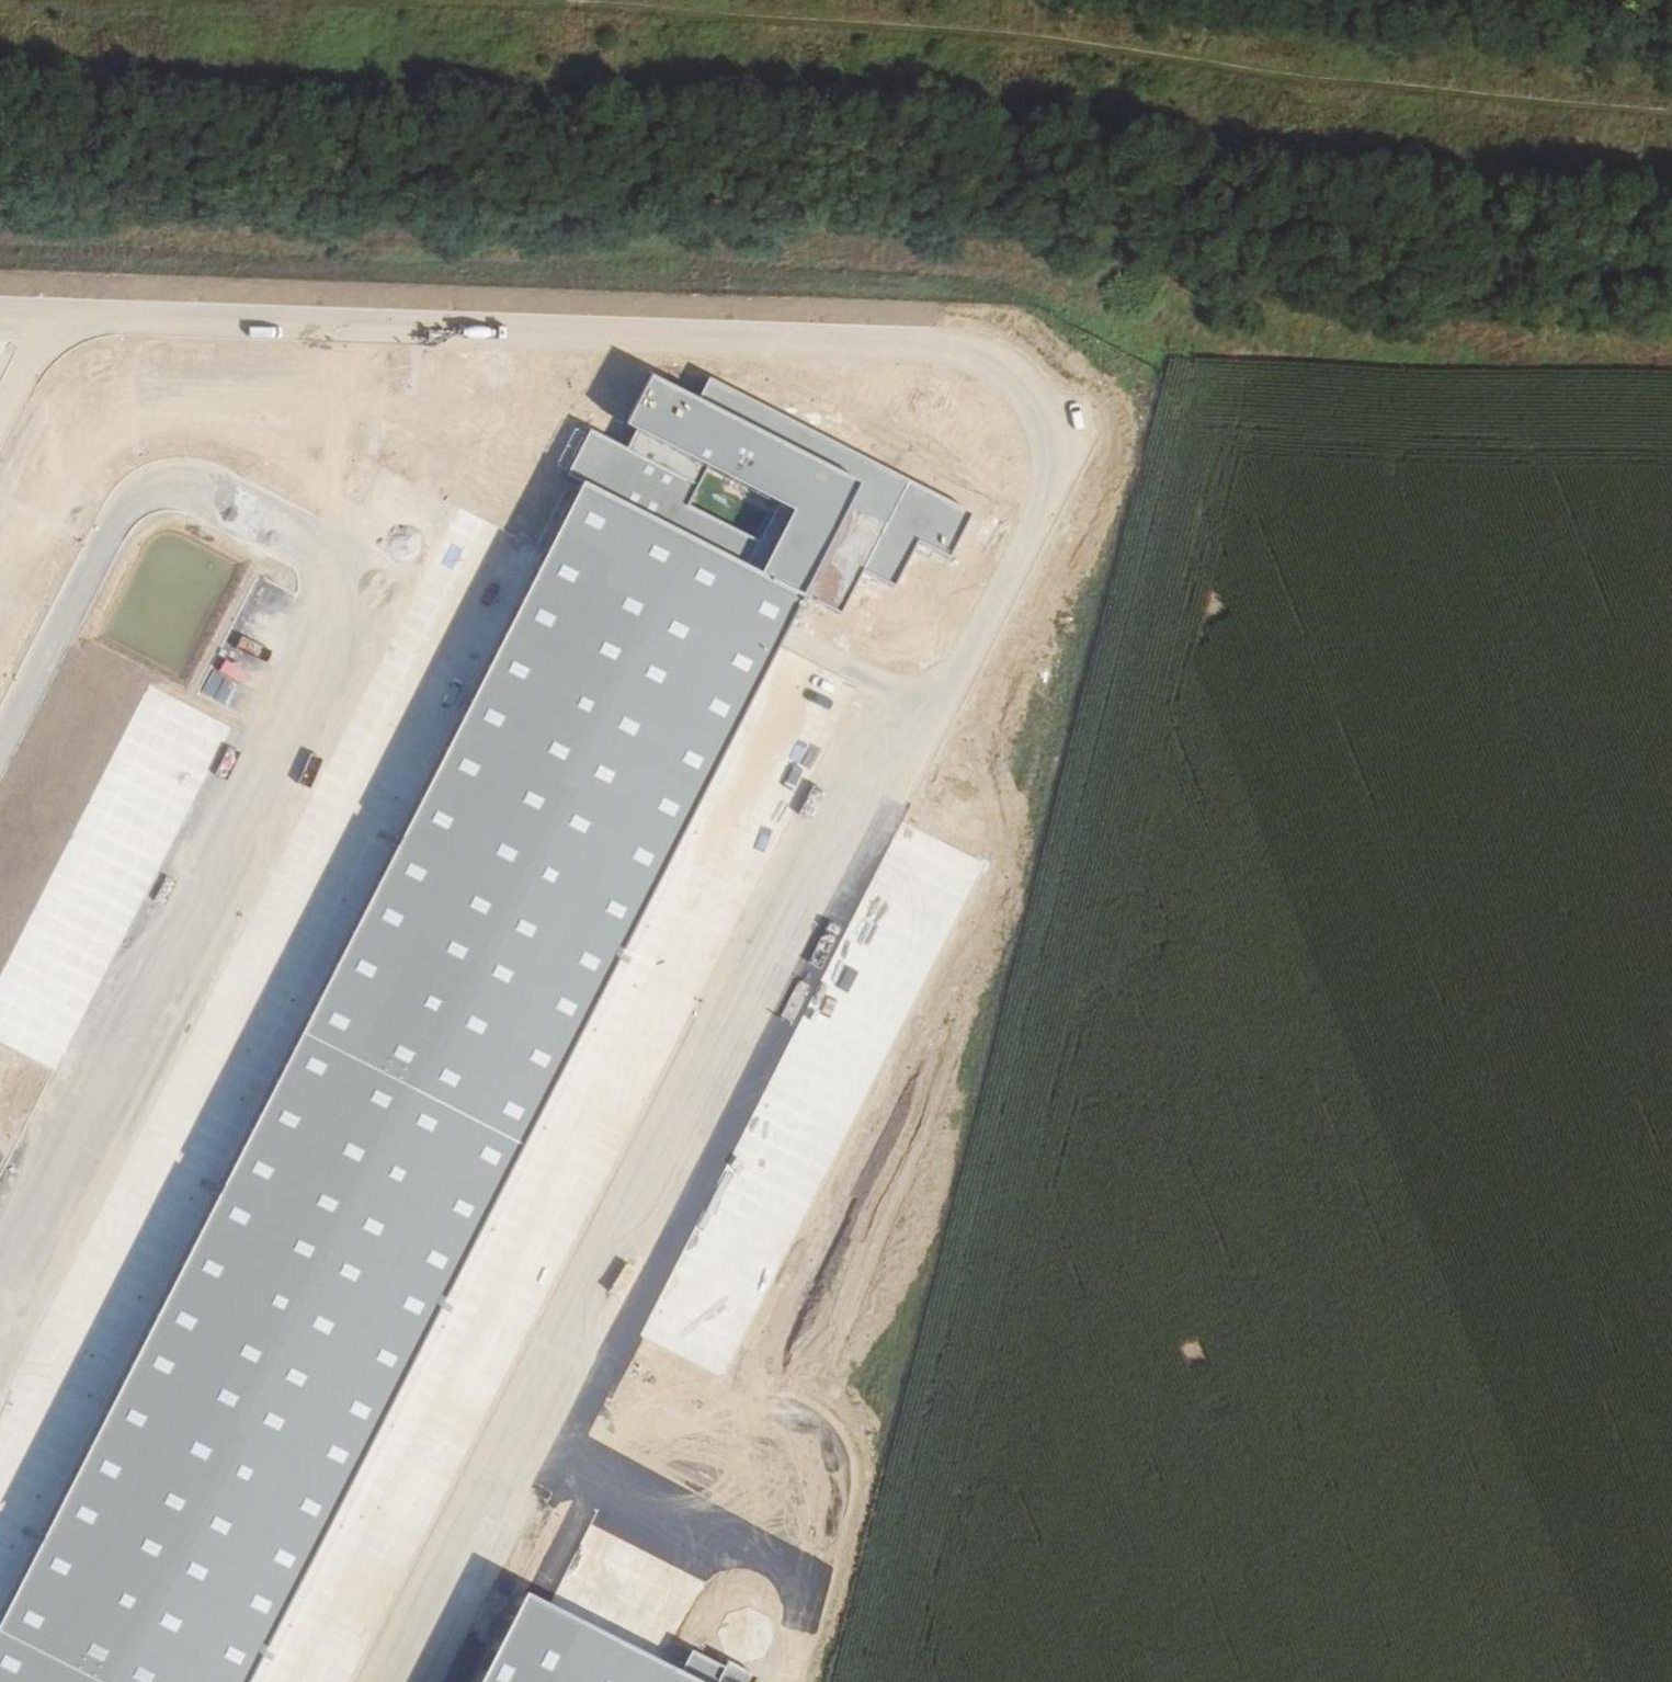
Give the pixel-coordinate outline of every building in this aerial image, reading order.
[(805,593),(585,481),(0,1627),(0,1681),(249,1681),(805,593)] [(530,1594),(485,1681),(705,1681),(530,1594)]
